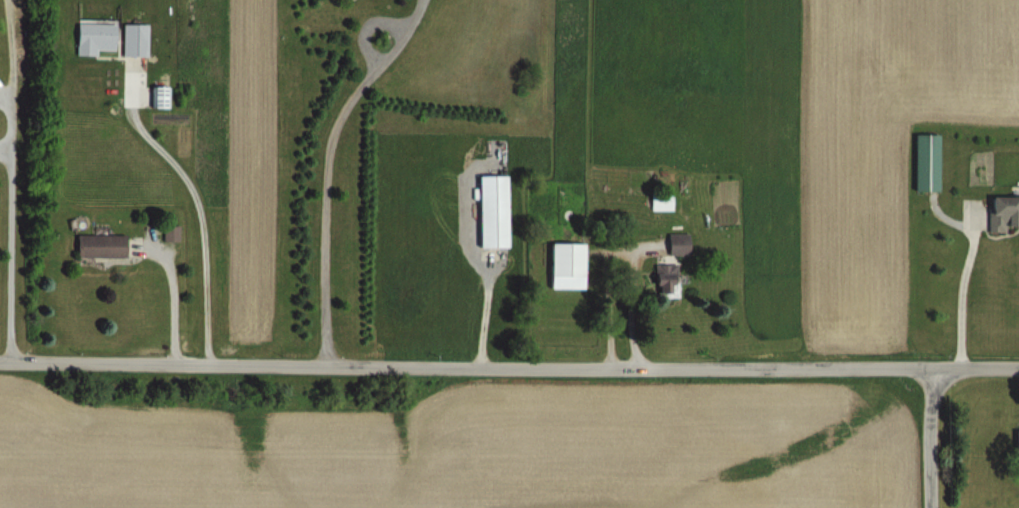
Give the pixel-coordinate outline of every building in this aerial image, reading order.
[(70,55),(91,55),(91,50),(110,50),(110,21),(70,21),(70,55)] [(117,57),(142,57),(142,24),(117,24),(117,57)] [(163,107),(163,86),(146,86),(146,107),(163,107)] [(934,191),(934,134),(910,134),(910,191),(934,191)] [(473,248),(501,248),(501,175),(473,175),(473,248)] [(644,193),(646,213),(668,213),(669,192),(644,193)] [(984,196),(984,232),(1003,232),(1003,226),(1018,226),(1018,196),(984,196)] [(175,241),(175,225),(158,225),(158,241),(175,241)] [(70,258),(121,258),(121,234),(70,234),(70,258)] [(663,238),(662,266),(683,267),(683,239),(663,238)] [(545,243),(544,291),(576,292),(579,243),(545,243)] [(649,285),(649,300),(677,302),(676,284),(649,285)]
